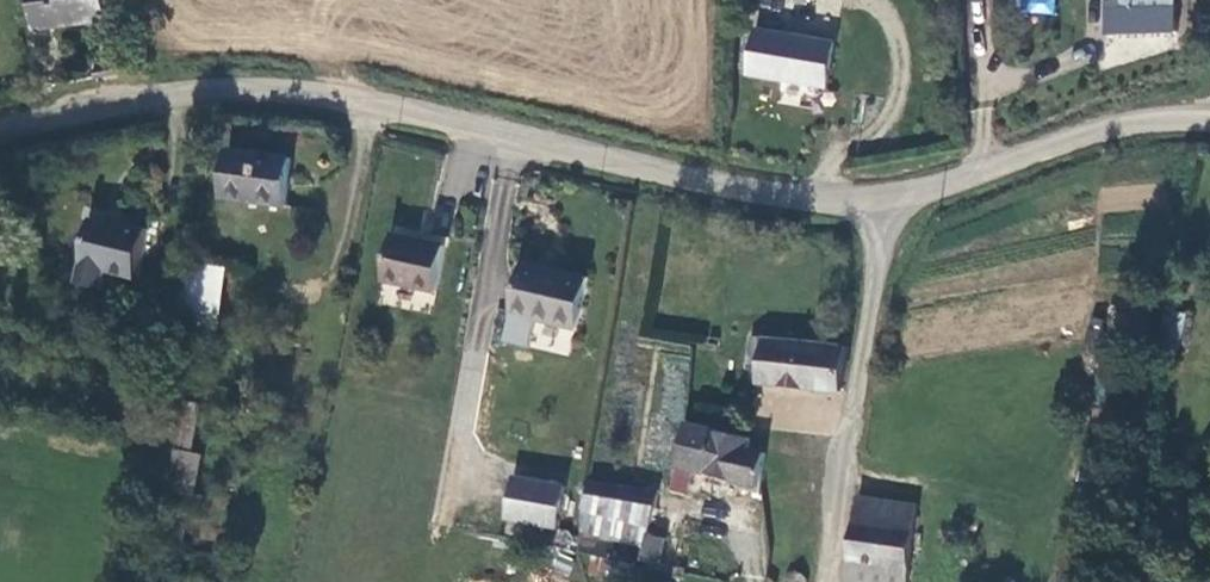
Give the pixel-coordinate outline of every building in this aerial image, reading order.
[(108,0),(38,0),(42,27),(110,18),(108,0)] [(1054,15),(1055,0),(1017,0),(1016,12),(1054,15)] [(1108,33),(1178,32),(1177,1),(1170,1),(1170,0),(1120,0),(1120,2),(1107,2),(1108,33)] [(838,40),(757,27),(749,74),(830,87),(838,40)] [(294,159),(233,149),(225,195),(286,205),(294,159)] [(122,227),(87,219),(74,283),(99,290),(103,271),(133,277),(146,226),(123,221),(122,227)] [(446,246),(394,235),(384,281),(436,292),(446,246)] [(529,260),(518,311),(577,325),(589,274),(529,260)] [(228,267),(192,261),(183,322),(219,327),(228,267)] [(760,382),(839,392),(847,345),(755,333),(751,366),(762,368),(760,382)] [(203,404),(179,399),(165,469),(199,476),(203,453),(193,451),(203,404)] [(738,487),(761,492),(769,451),(752,448),(754,435),(713,429),(688,423),(674,488),(688,491),(692,468),(740,478),(738,487)] [(506,519),(548,526),(555,484),(513,477),(506,519)] [(651,491),(594,480),(593,487),(659,498),(662,485),(652,483),(651,491)] [(564,486),(555,484),(548,526),(557,527),(564,486)] [(653,532),(659,498),(593,487),(583,527),(651,540),(649,549),(654,551),(652,560),(666,563),(672,536),(653,532)] [(880,497),(858,493),(844,581),(907,581),(919,503),(880,497)] [(633,557),(652,560),(654,551),(649,549),(635,547),(633,557)] [(795,568),(792,569),(787,573),(785,579),(786,581),(808,581),(807,574),(802,569),(795,568)]
